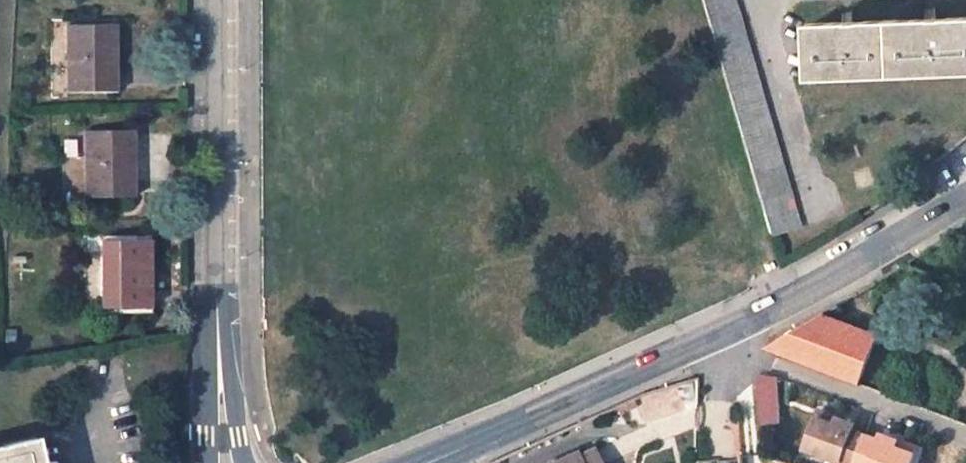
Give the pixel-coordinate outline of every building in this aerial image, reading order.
[(772,140),(770,134),(768,127),(765,116),(761,103),(758,91),(755,80),(751,67),(748,55),(744,44),(741,31),(737,17),(732,2),(732,0),(702,0),(705,11),(709,25),(713,39),(716,52),(720,63),(723,75),(727,88),(730,99),(732,105),(733,111),(737,124),(740,135),(743,147),(746,159),(749,170),(753,184),(756,196),(757,200),(760,209),(763,222),(766,234),(797,225),(794,213),(790,201),(786,188),(782,175),(779,163),(775,151),(772,140)] [(810,23),(812,78),(901,75),(965,73),(965,17),(946,17),(946,19),(934,19),(934,18),(899,19),(865,20),(865,21),(853,22),(853,21),(810,23)] [(67,91),(107,91),(107,26),(67,26),(67,91)] [(85,196),(125,196),(125,131),(84,132),(85,196)] [(100,306),(141,306),(140,241),(99,242),(100,306)] [(766,347),(859,382),(878,335),(822,314),(766,347)] [(782,422),(778,378),(761,372),(757,381),(761,425),(782,422)] [(814,416),(832,422),(834,417),(816,410),(814,416)] [(814,416),(802,446),(834,457),(849,462),(851,462),(862,433),(847,428),(849,423),(834,417),(832,422),(814,416)] [(909,451),(892,445),(895,439),(877,433),(875,438),(862,433),(851,462),(905,462),(909,451)] [(31,437),(4,443),(4,445),(0,446),(0,462),(37,462),(31,437)] [(912,445),(895,439),(892,445),(909,451),(912,445)] [(590,448),(576,454),(574,451),(548,462),(596,462),(590,448)]
